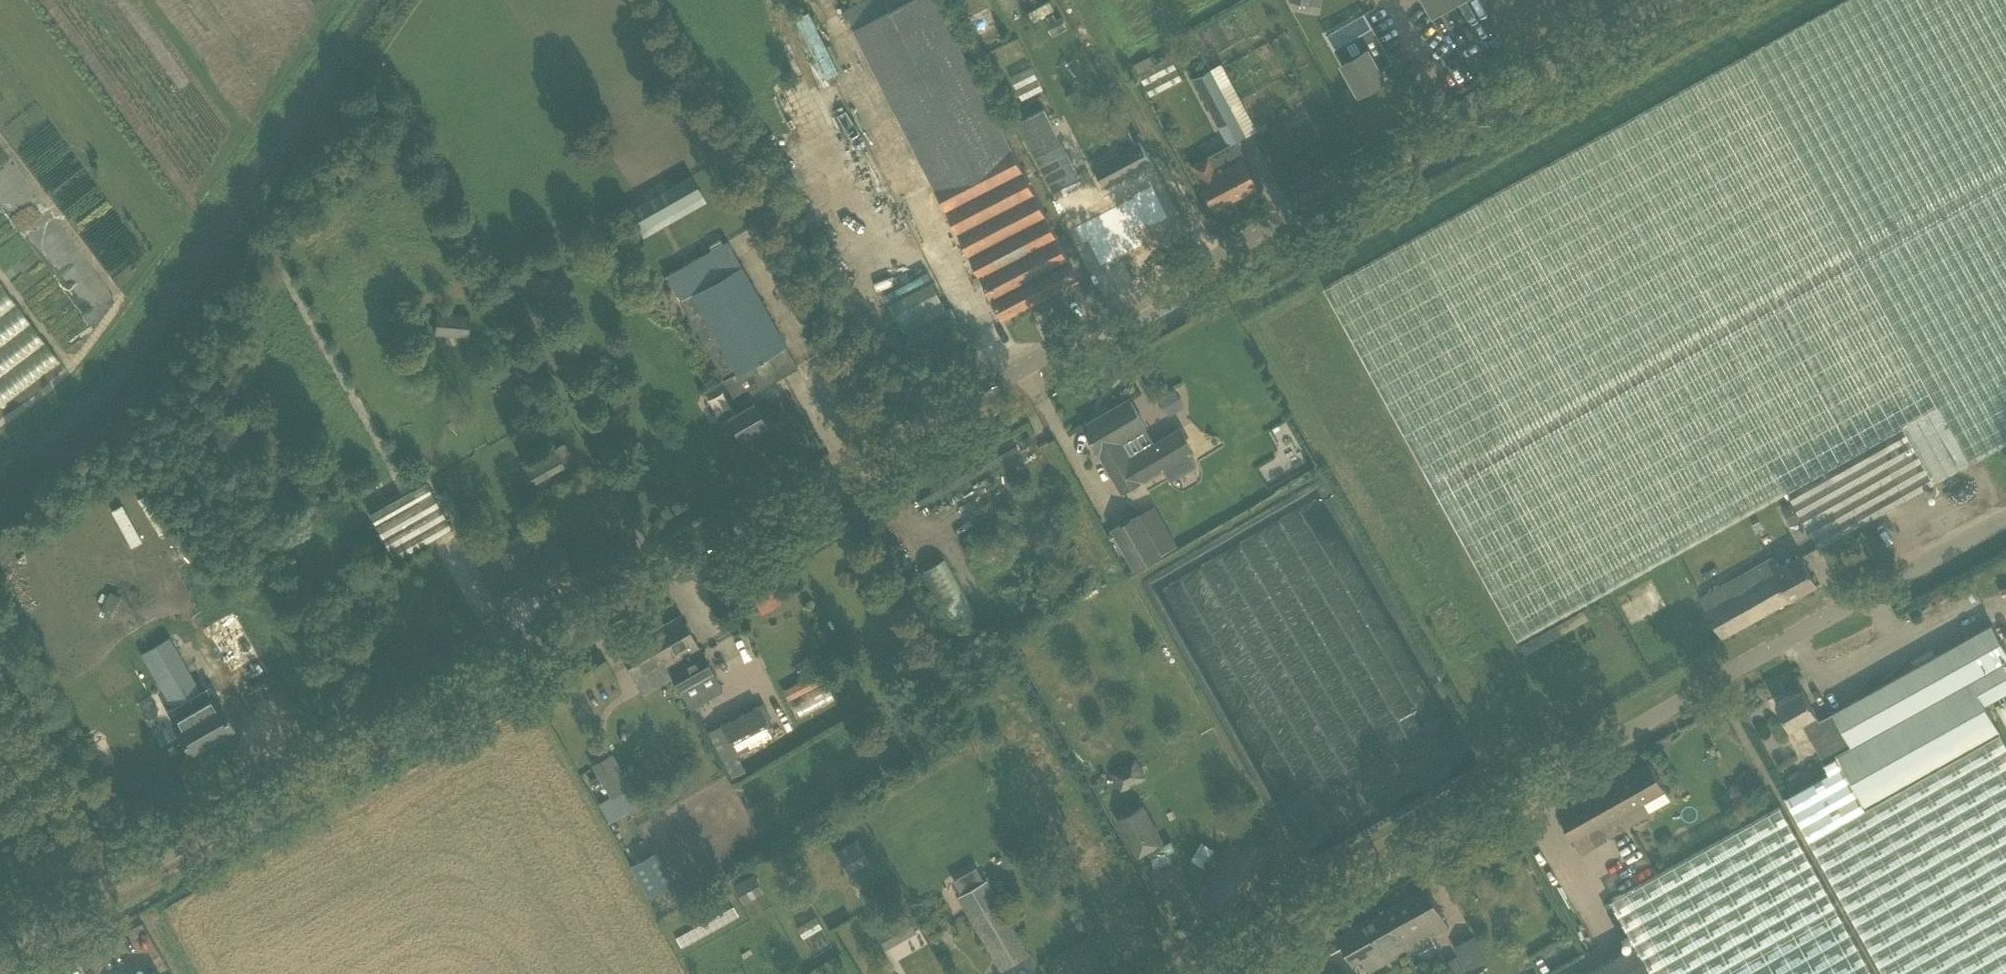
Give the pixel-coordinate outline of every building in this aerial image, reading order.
[(1079,279),(937,0),(864,0),(847,9),(857,27),(856,28),(1004,318),(1079,279)] [(1050,0),(1029,12),(1033,20),(1055,9),(1050,0)] [(1324,287),(1519,640),(1788,491),(1819,546),(1982,456),(2005,443),(2005,0),(1846,0),(1324,287)] [(1428,19),(1457,5),(1466,0),(1419,0),(1428,19)] [(810,6),(795,13),(822,76),(838,69),(810,6)] [(980,35),(999,26),(991,10),(972,19),(980,35)] [(1053,36),(1068,29),(1062,16),(1057,19),(1050,22),(1047,24),(1053,36)] [(1379,65),(1392,58),(1374,26),(1336,48),(1345,63),(1344,63),(1361,92),(1386,78),(1379,65)] [(1172,54),(1154,62),(1151,55),(1135,62),(1149,93),(1183,77),(1172,54)] [(1023,97),(1043,86),(1032,65),(1011,76),(1023,97)] [(1229,145),(1255,130),(1234,90),(1226,94),(1212,67),(1193,77),(1229,145)] [(1139,139),(1093,164),(1105,188),(1153,163),(1139,139)] [(1192,164),(1215,208),(1259,185),(1241,153),(1223,163),(1227,170),(1220,174),(1210,154),(1192,164)] [(690,176),(669,188),(630,210),(640,230),(680,207),(701,195),(690,176)] [(1074,228),(1083,245),(1087,242),(1101,268),(1143,246),(1137,234),(1148,228),(1149,229),(1170,218),(1152,185),(1132,196),(1133,197),(1074,228)] [(0,210),(0,250),(72,342),(91,327),(0,210)] [(728,416),(740,437),(765,423),(749,395),(796,368),(784,346),(785,345),(741,265),(728,240),(666,275),(679,301),(684,299),(725,379),(723,380),(739,410),(728,416)] [(927,272),(884,294),(905,333),(909,331),(907,344),(913,355),(963,329),(952,308),(948,311),(927,272)] [(59,362),(0,284),(0,407),(59,362)] [(436,313),(435,334),(468,336),(470,315),(436,313)] [(577,363),(572,355),(565,359),(570,367),(577,363)] [(1160,398),(1170,415),(1186,406),(1176,388),(1160,398)] [(1131,457),(1122,441),(1147,426),(1130,399),(1084,425),(1100,453),(1101,453),(1123,491),(1142,480),(1142,478),(1192,450),(1179,428),(1131,457)] [(1034,433),(1023,439),(1027,446),(1038,440),(1034,433)] [(518,467),(529,487),(575,461),(565,441),(518,467)] [(426,479),(368,510),(394,556),(451,525),(426,479)] [(106,492),(96,497),(114,531),(124,525),(106,492)] [(1801,520),(1792,503),(1782,508),(1792,525),(1801,520)] [(1139,515),(1131,520),(1114,529),(1136,569),(1162,555),(1139,515)] [(662,532),(666,519),(656,516),(652,530),(662,532)] [(502,610),(537,590),(572,570),(557,543),(531,557),(524,544),(480,569),(502,610)] [(1700,599),(1722,638),(1818,585),(1801,556),(1778,569),(1772,558),(1700,599)] [(950,629),(976,614),(946,558),(919,573),(950,629)] [(748,591),(757,606),(762,615),(780,604),(767,580),(748,591)] [(119,596),(110,591),(101,608),(110,613),(119,596)] [(705,658),(681,615),(668,623),(674,633),(667,637),(672,646),(661,653),(665,661),(690,707),(721,691),(711,674),(713,673),(705,658)] [(668,623),(620,651),(630,668),(635,677),(665,661),(661,653),(672,646),(667,637),(674,633),(668,623)] [(1982,705),(2005,691),(2005,650),(1992,625),(1820,720),(1802,688),(1776,703),(1789,727),(1800,720),(1829,772),(1785,796),(1886,973),(2005,973),(2005,748),(1982,705)] [(173,720),(189,749),(214,735),(232,725),(215,696),(207,700),(202,690),(199,691),(180,656),(152,672),(172,707),(181,702),(186,712),(173,720)] [(1832,668),(1828,676),(1857,691),(1861,684),(1832,668)] [(721,723),(736,753),(773,735),(757,704),(721,723)] [(638,805),(628,787),(631,785),(611,752),(591,764),(610,796),(598,803),(609,822),(638,805)] [(1119,767),(1119,766),(1108,773),(1120,793),(1130,787),(1129,785),(1135,782),(1137,784),(1148,778),(1135,757),(1125,763),(1125,764),(1119,767)] [(1649,761),(1559,812),(1582,853),(1651,813),(1644,801),(1665,789),(1649,761)] [(1748,784),(1737,784),(1738,800),(1749,799),(1748,784)] [(1780,805),(1611,898),(1636,942),(1579,973),(1874,973),(1780,805)] [(1118,821),(1137,854),(1158,842),(1150,828),(1154,825),(1143,807),(1118,821)] [(857,837),(837,848),(850,873),(871,861),(857,837)] [(656,850),(630,865),(648,898),(675,883),(656,850)] [(1159,888),(1181,876),(1172,860),(1170,862),(1169,860),(1150,871),(1159,888)] [(959,894),(1002,969),(1031,953),(987,878),(959,894)] [(1431,894),(1427,886),(1383,911),(1406,952),(1449,927),(1431,894)] [(1383,911),(1337,936),(1353,964),(1362,958),(1370,972),(1406,952),(1383,911)] [(895,921),(904,937),(916,930),(908,915),(895,921)] [(1467,969),(1489,957),(1477,935),(1455,947),(1467,969)] [(1444,961),(1451,973),(1467,973),(1456,955),(1444,961)] [(1468,973),(1486,973),(1481,963),(1467,971),(1468,973)]
